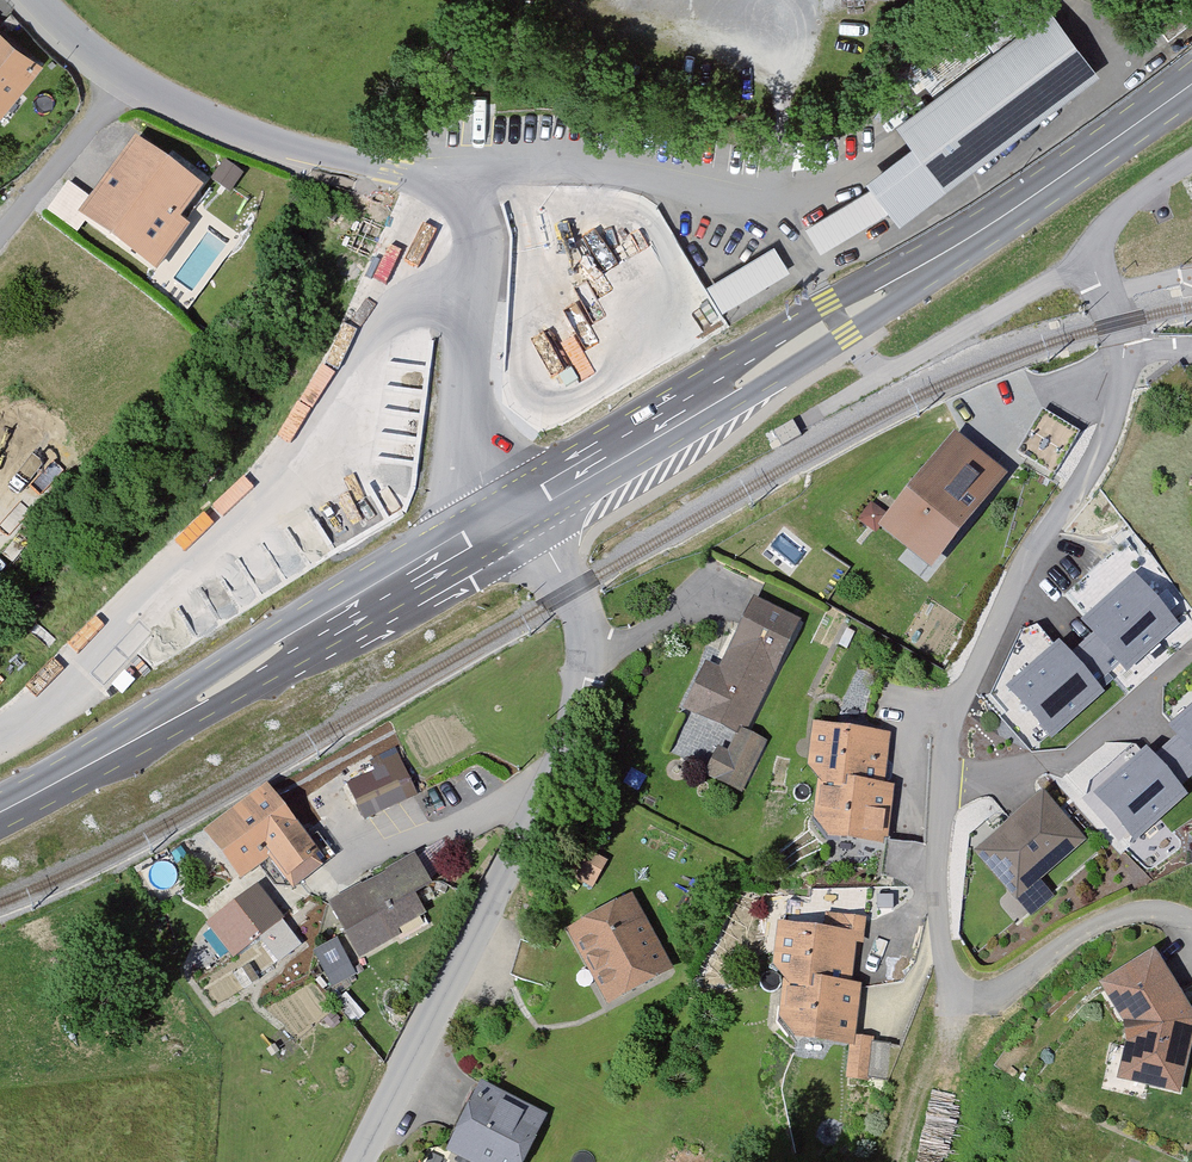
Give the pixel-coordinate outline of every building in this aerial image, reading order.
[(1051,11),(898,126),(946,190),(1099,75),(1051,11)] [(0,29),(0,117),(7,122),(49,69),(0,29)] [(210,192),(139,142),(86,219),(166,274),(196,231),(187,224),(210,192)] [(243,175),(225,163),(212,181),(230,193),(243,175)] [(818,246),(880,219),(868,192),(806,219),(818,246)] [(712,279),(731,313),(795,278),(776,244),(712,279)] [(539,337),(548,379),(588,370),(578,328),(539,337)] [(1005,467),(954,429),(882,526),(933,564),(1005,467)] [(1179,624),(1134,573),(1081,619),(1127,670),(1179,624)] [(799,623),(754,600),(718,670),(705,664),(682,710),(733,735),(723,754),(714,749),(700,777),(735,795),(762,742),(743,733),(799,623)] [(1105,690),(1060,639),(1007,685),(1053,736),(1105,690)] [(1166,726),(1191,755),(1191,702),(1166,726)] [(887,735),(815,725),(809,771),(817,786),(811,822),(827,840),(882,844),(889,786),(882,785),(887,735)] [(1191,796),(1146,745),(1093,791),(1138,842),(1191,796)] [(400,753),(346,778),(365,819),(419,793),(400,753)] [(271,790),(209,837),(244,883),(274,860),(289,881),(321,857),(271,790)] [(1084,841),(1044,794),(973,854),(1013,901),(1084,841)] [(893,837),(883,868),(912,877),(922,846),(893,837)] [(593,886),(607,859),(588,850),(574,876),(593,886)] [(415,858),(328,905),(357,959),(444,912),(415,858)] [(258,889),(231,908),(273,967),(300,948),(258,889)] [(634,894),(569,927),(607,1002),(672,968),(634,894)] [(823,931),(780,926),(773,971),(787,984),(781,1024),(795,1040),(846,1047),(841,1082),(864,1084),(868,1038),(852,1037),(860,987),(848,984),(853,945),(861,946),(864,918),(824,915),(823,931)] [(357,973),(337,937),(313,949),(333,986),(357,973)] [(1101,983),(1128,1027),(1118,1076),(1180,1091),(1191,1038),(1191,1008),(1156,949),(1101,983)] [(482,1085),(448,1155),(463,1161),(524,1161),(546,1116),(482,1085)]
